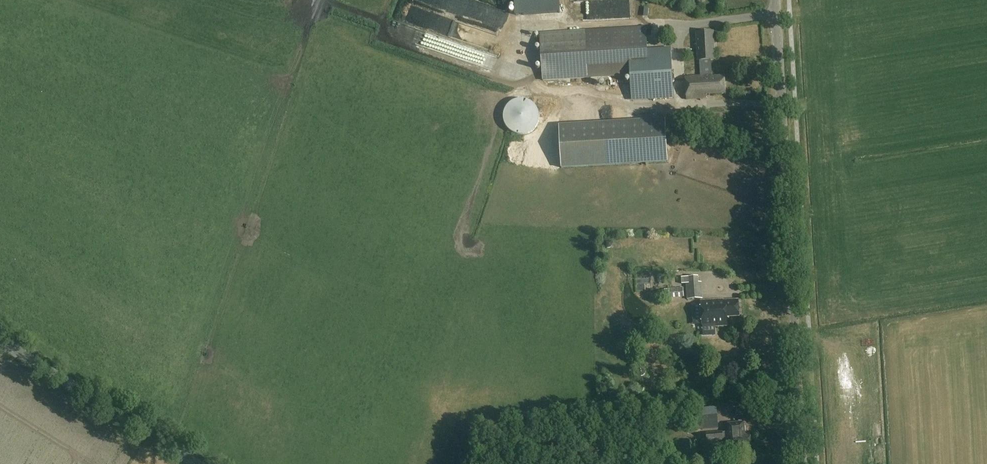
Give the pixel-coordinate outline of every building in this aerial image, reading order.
[(647,50),(646,27),(540,33),(543,81),(633,76),(635,98),(673,95),(671,62),(655,62),(654,49),(647,50)] [(715,60),(713,32),(697,33),(698,61),(700,61),(701,77),(685,78),(686,100),(706,99),(706,95),(725,94),(724,77),(712,77),(711,60),(715,60)] [(508,105),(504,111),(503,118),(505,125),(509,131),(516,134),(523,135),(530,132),(535,127),(538,121),(538,113),(535,107),(529,102),(522,100),(515,101),(508,105)] [(667,161),(664,118),(557,125),(560,168),(667,161)] [(640,270),(641,278),(654,278),(653,270),(640,270)] [(700,283),(699,277),(690,277),(690,284),(687,284),(688,300),(704,299),(702,283),(700,283)] [(685,297),(684,288),(665,290),(666,297),(670,297),(670,299),(685,297)] [(739,317),(738,300),(723,301),(701,302),(702,328),(727,326),(726,317),(739,317)] [(718,429),(717,414),(701,415),(702,430),(718,429)] [(745,436),(744,423),(728,424),(729,432),(723,433),(723,432),(707,433),(708,442),(724,440),(730,439),(731,452),(738,451),(738,449),(752,448),(751,435),(745,436)]
